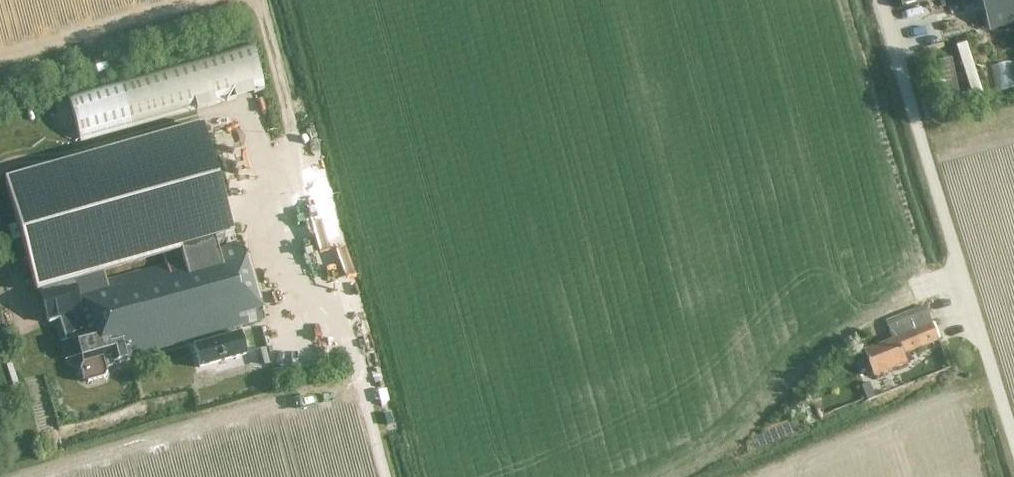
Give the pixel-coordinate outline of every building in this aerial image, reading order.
[(1013,22),(1013,1),(1013,0),(987,0),(994,27),(1013,22)] [(931,16),(935,34),(974,25),(970,8),(931,16)] [(70,95),(82,141),(264,88),(251,43),(70,95)] [(35,288),(39,287),(48,320),(59,316),(66,340),(77,337),(86,371),(91,374),(105,370),(108,365),(105,355),(112,353),(114,361),(117,360),(120,363),(126,362),(127,357),(130,356),(130,355),(265,318),(244,241),(217,249),(214,238),(233,233),(203,126),(36,172),(35,168),(29,169),(30,174),(5,180),(35,288)] [(941,340),(929,311),(890,325),(896,339),(866,351),(876,376),(910,362),(905,354),(941,340)] [(247,354),(241,332),(195,345),(201,366),(247,354)] [(871,383),(863,386),(869,400),(877,397),(871,383)]
